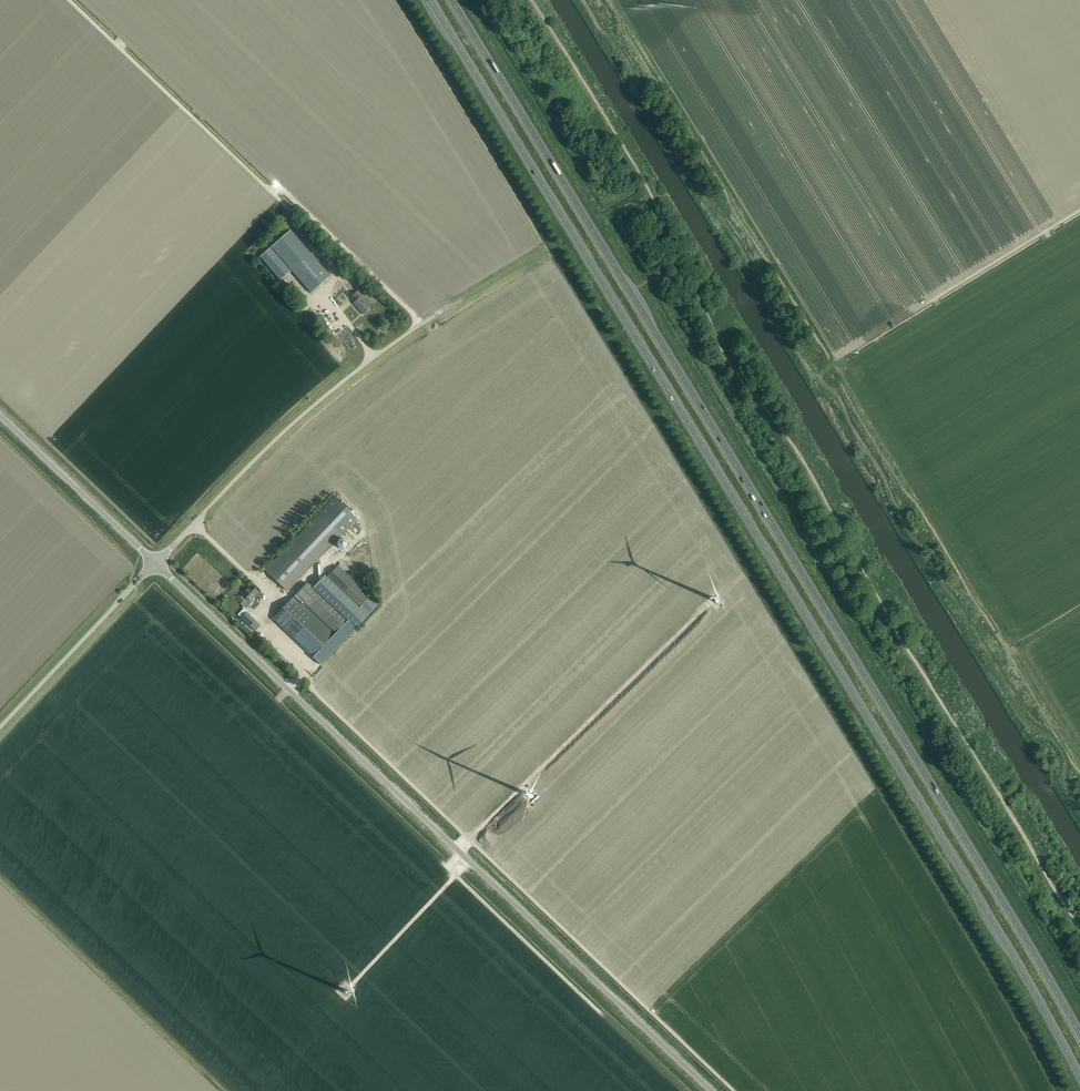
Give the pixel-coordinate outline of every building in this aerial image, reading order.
[(307,249),(291,231),(271,247),(311,293),(330,276),(307,249)] [(290,271),(270,248),(260,257),(280,279),(290,271)] [(672,269),(675,274),(685,268),(680,261),(676,263),(676,264),(671,267),(672,269)] [(359,292),(353,297),(356,301),(353,303),(363,314),(370,308),(360,297),(362,296),(359,292)] [(350,512),(340,503),(335,498),(265,571),(287,591),(357,519),(350,512)] [(343,500),(340,503),(350,512),(353,510),(343,500)] [(293,528),(297,524),(290,518),(286,523),(293,528)] [(307,583),(296,595),(305,603),(303,606),(334,635),(336,633),(347,621),(352,625),(355,629),(378,604),(370,597),(338,566),(327,577),(325,576),(313,589),(307,583)] [(241,604),(246,609),(255,600),(252,598),(259,592),(252,585),(242,595),(248,599),(245,602),(244,600),(241,604)] [(218,603),(227,599),(222,591),(214,595),(218,603)] [(293,597),(273,619),(313,657),(334,635),(303,606),(293,597)] [(241,618),(250,626),(255,620),(246,612),(241,618)] [(334,635),(313,657),(317,661),(321,665),(355,629),(352,625),(347,621),(336,633),(334,635)]
